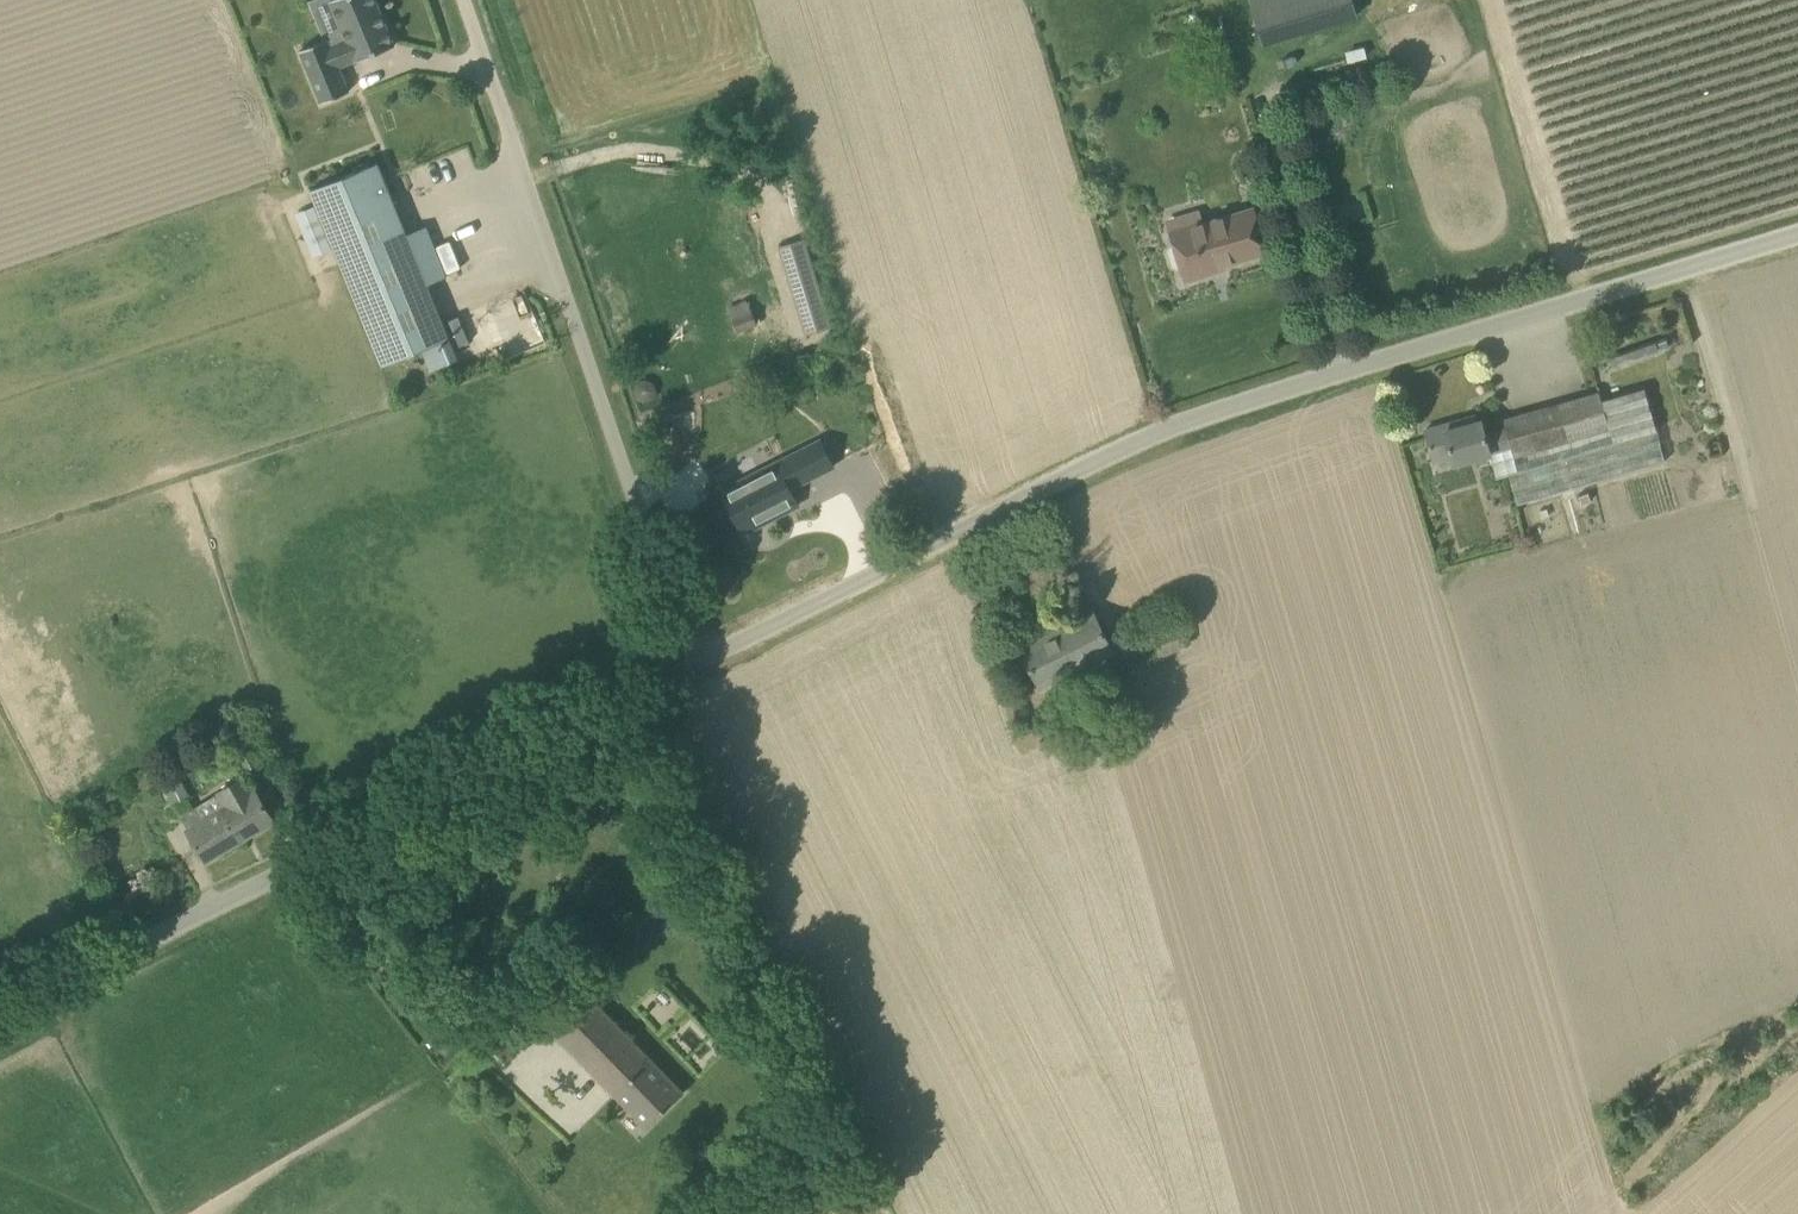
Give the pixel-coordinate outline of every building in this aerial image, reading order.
[(331,45),(328,38),(301,49),(323,102),(350,91),(340,66),(358,59),(358,60),(395,45),(376,0),(333,0),(349,38),(331,45)] [(1355,0),(1250,0),(1264,45),(1360,16),(1355,0)] [(432,370),(460,358),(429,282),(448,275),(428,226),(409,233),(379,161),(221,224),(293,403),(423,348),(432,370)] [(1267,250),(1254,209),(1201,224),(1173,233),(1177,246),(1173,247),(1170,251),(1174,265),(1179,266),(1183,265),(1187,280),(1208,273),(1207,268),(1267,250)] [(730,306),(740,330),(757,322),(747,298),(730,306)] [(752,354),(836,331),(828,303),(744,326),(752,354)] [(1615,366),(1660,349),(1657,339),(1611,356),(1615,366)] [(1667,460),(1645,387),(1602,400),(1600,392),(1504,419),(1506,428),(1486,434),(1482,420),(1466,424),(1464,418),(1426,429),(1433,451),(1450,446),(1454,463),(1490,453),(1497,477),(1510,473),(1519,503),(1667,460)] [(744,532),(799,504),(791,487),(835,465),(821,439),(723,489),(736,516),(735,516),(737,522),(739,521),(744,532)] [(1041,687),(1114,650),(1094,612),(1022,648),(1041,687)] [(158,775),(176,806),(193,797),(175,765),(158,775)] [(207,861),(275,820),(246,774),(218,791),(225,803),(186,826),(207,861)] [(683,1092),(577,984),(543,1017),(527,1001),(488,1039),(505,1058),(546,1021),(648,1126),(683,1092)]
